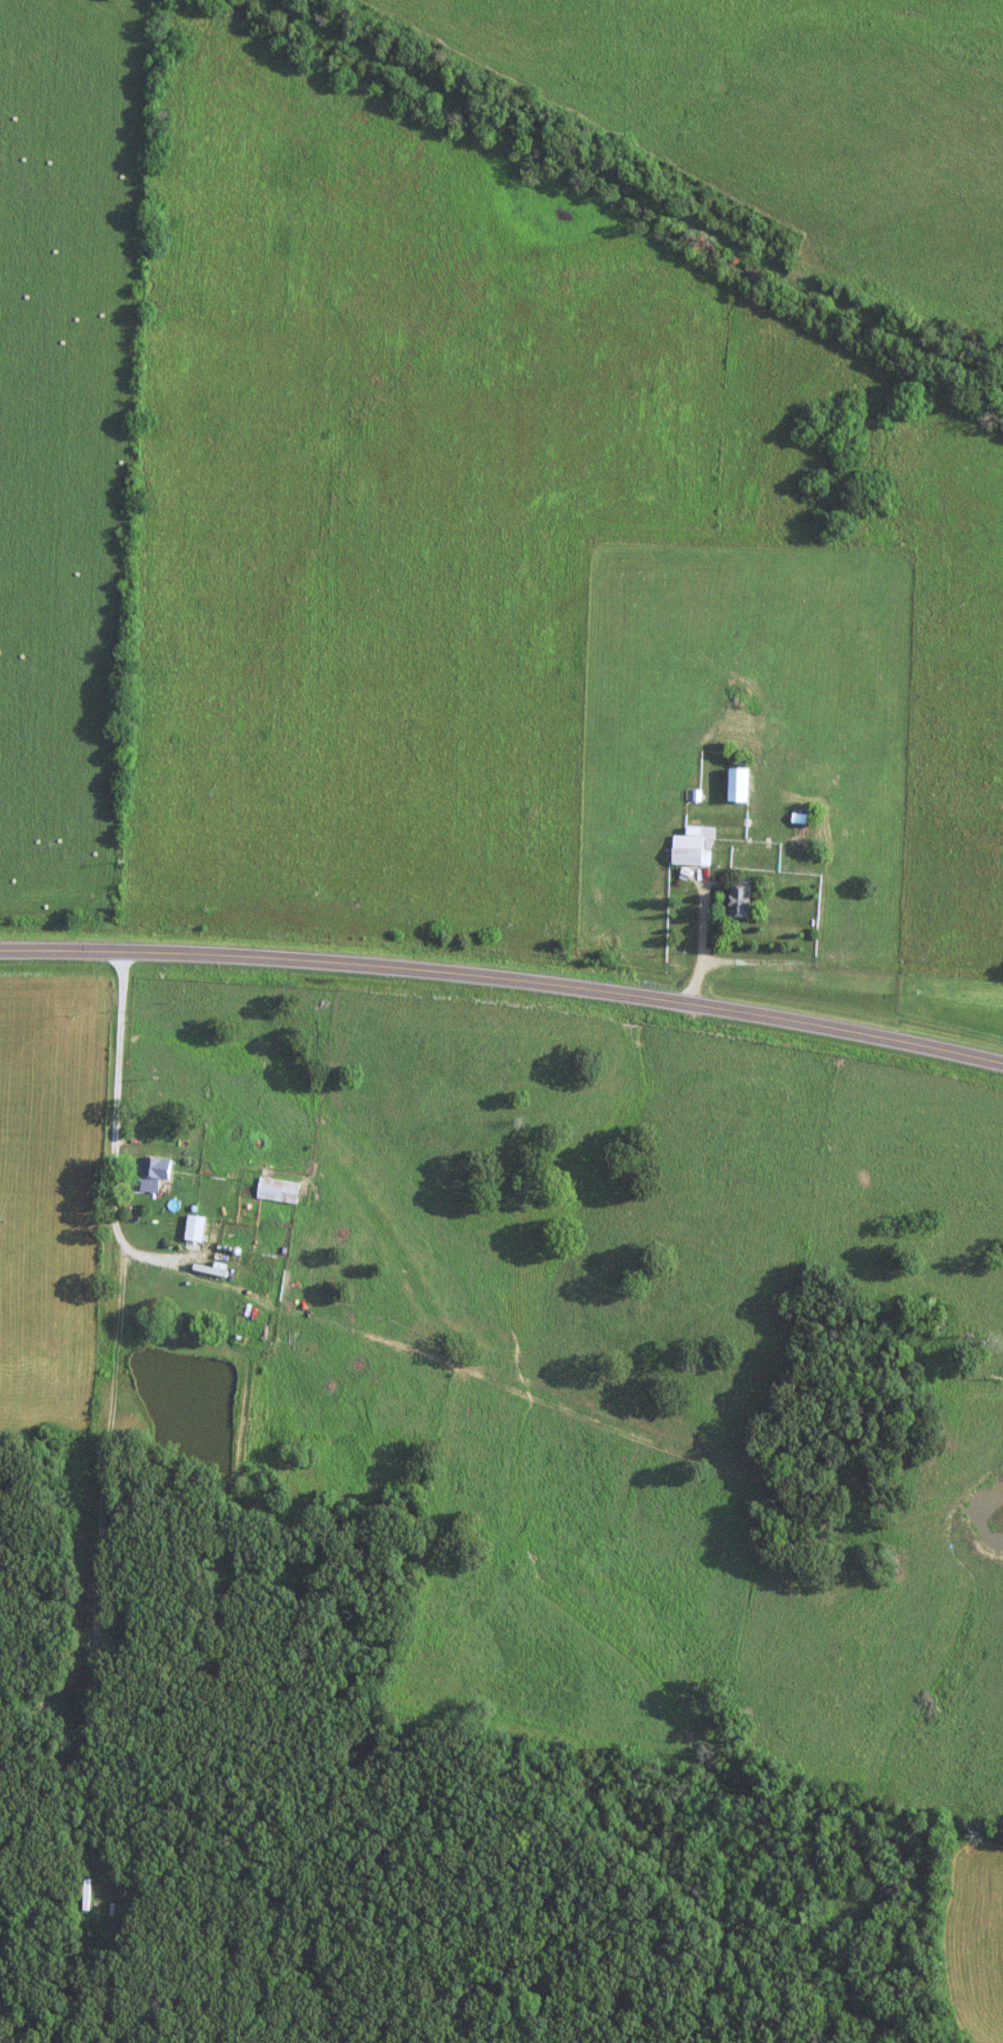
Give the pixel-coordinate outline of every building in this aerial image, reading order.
[(748,768),(728,768),(728,802),(748,802),(748,768)] [(702,835),(672,835),(672,863),(702,863),(702,835)] [(751,884),(729,883),(728,915),(749,916),(751,884)] [(137,1190),(158,1192),(159,1177),(168,1178),(170,1157),(140,1155),(137,1190)] [(256,1198),(296,1202),(299,1181),(259,1177),(256,1198)] [(201,1240),(204,1216),(187,1214),(184,1238),(201,1240)]
